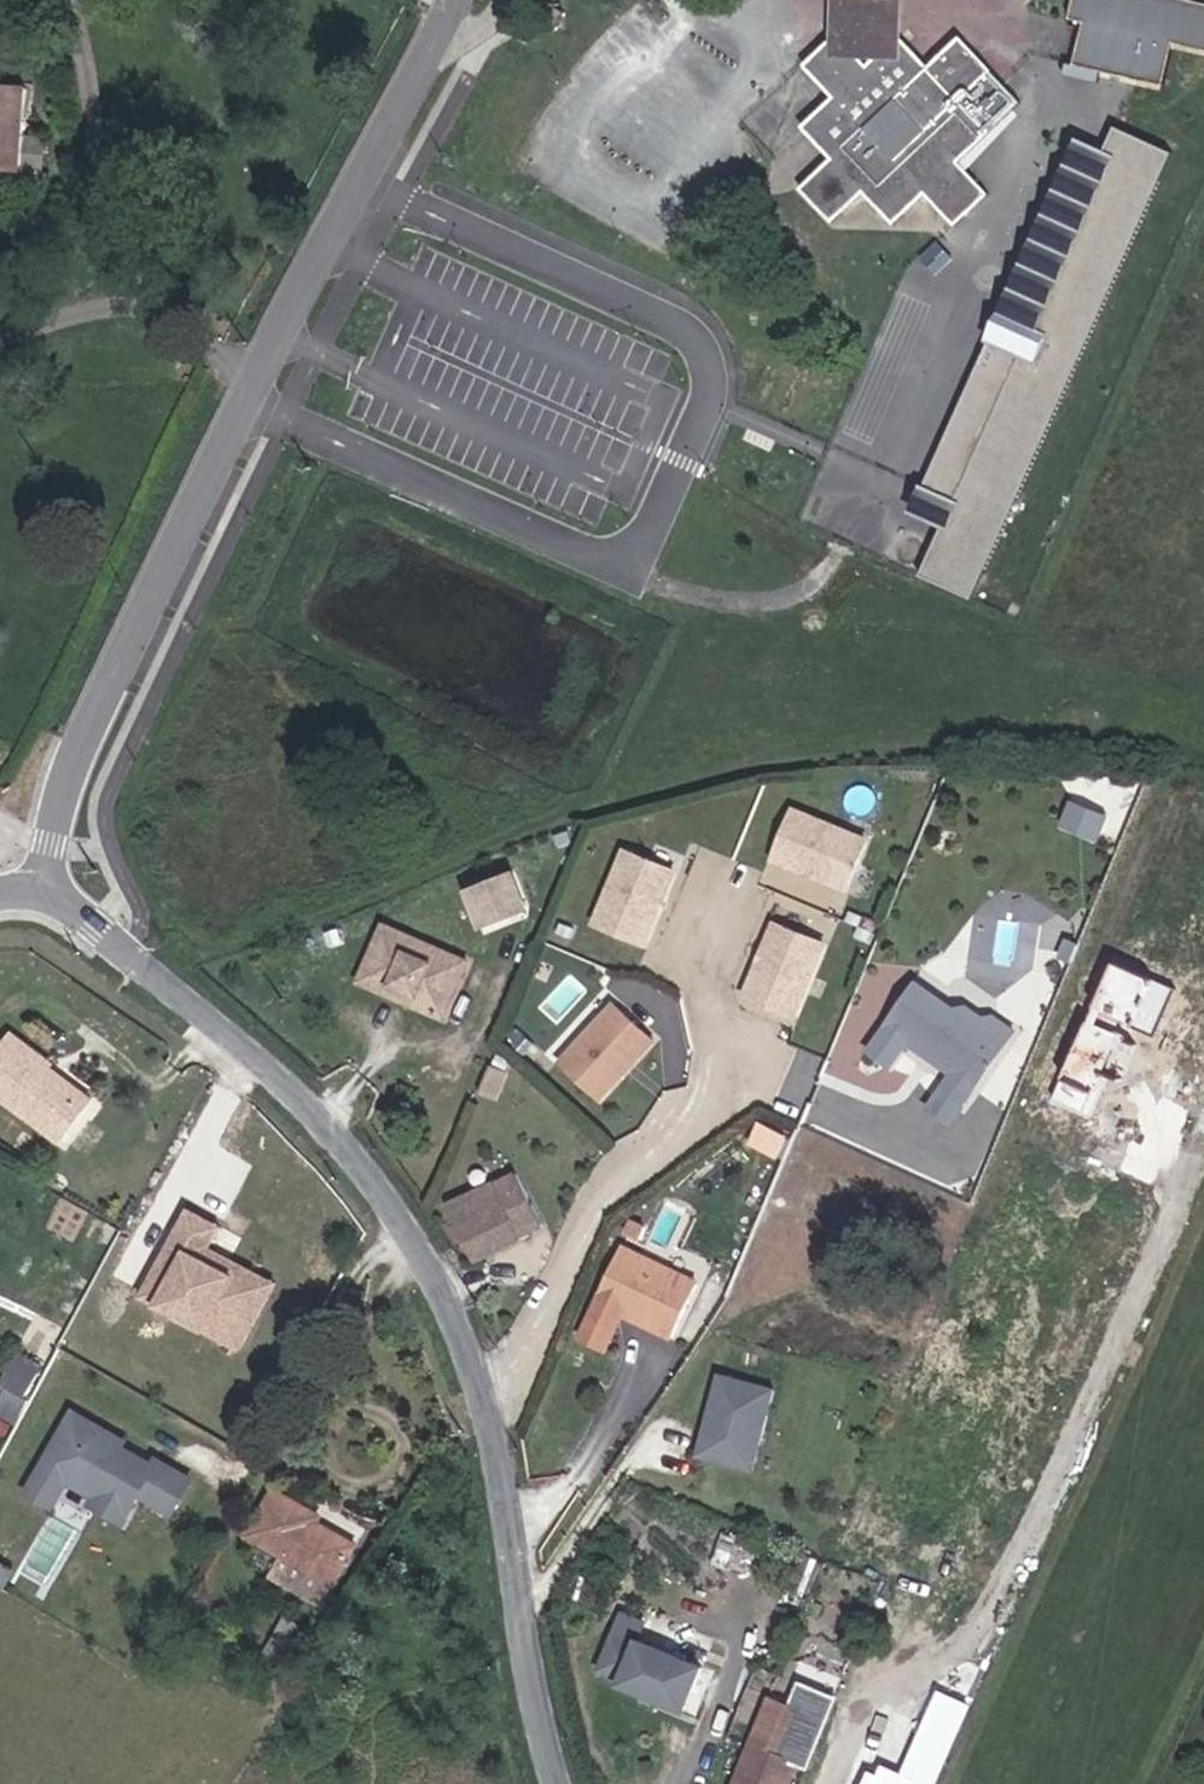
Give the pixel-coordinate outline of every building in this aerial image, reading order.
[(838,36),(867,68),(900,37),(901,0),(839,0),(838,36)] [(1176,49),(1203,57),(1203,8),(1174,0),(1079,0),(1074,20),(1088,24),(1076,67),(1104,74),(1165,91),(1176,49)] [(929,68),(900,37),(867,68),(838,36),(808,64),(837,96),(805,126),(834,158),(802,186),(833,220),(865,191),(894,223),(925,194),(955,226),(988,195),(958,163),(989,134),(975,119),(1008,89),(962,38),(929,68)] [(1101,86),(1104,74),(1076,67),(1073,78),(1101,86)] [(0,87),(0,169),(38,172),(40,139),(22,138),(25,89),(0,87)] [(916,578),(970,601),(1164,156),(1110,133),(1101,153),(1070,140),(907,512),(939,526),(916,578)] [(898,283),(869,352),(906,368),(936,299),(898,283)] [(873,830),(791,797),(772,845),(800,856),(801,852),(808,855),(807,859),(854,878),(873,830)] [(1105,822),(1071,809),(1060,836),(1095,850),(1105,822)] [(633,844),(600,926),(648,946),(659,917),(655,916),(658,909),(662,911),(681,862),(633,844)] [(486,930),(530,915),(520,884),(475,900),(486,930)] [(799,1017),(832,934),(784,915),(772,944),(776,945),(774,952),(770,950),(751,998),(799,1017)] [(363,985),(390,997),(394,987),(422,1001),(419,1010),(446,1022),(472,964),(388,927),(363,985)] [(1174,998),(1121,973),(1101,1018),(1154,1042),(1174,998)] [(394,987),(390,997),(419,1010),(422,1001),(394,987)] [(1000,1052),(979,1038),(976,1025),(962,1016),(950,1018),(912,993),(874,1050),(893,1063),(910,1038),(925,1048),(932,1047),(942,1054),(943,1060),(958,1070),(934,1105),(955,1119),(1000,1052)] [(656,1031),(620,997),(565,1056),(602,1089),(656,1031)] [(56,1138),(82,1102),(51,1078),(56,1072),(12,1038),(0,1054),(0,1097),(56,1138)] [(82,1102),(56,1138),(64,1144),(97,1103),(56,1072),(51,1078),(82,1102)] [(1090,1100),(1064,1088),(1056,1106),(1082,1119),(1090,1100)] [(776,1156),(782,1141),(761,1131),(754,1147),(762,1150),(776,1156)] [(499,1182),(498,1180),(456,1200),(484,1258),(526,1237),(525,1234),(547,1224),(521,1171),(499,1182)] [(225,1220),(193,1204),(187,1215),(219,1231),(225,1220)] [(219,1231),(187,1215),(147,1293),(219,1330),(230,1307),(259,1322),(276,1287),(208,1253),(214,1242),(219,1231)] [(276,1287),(282,1277),(214,1242),(208,1253),(276,1287)] [(602,1299),(634,1314),(657,1325),(653,1335),(675,1344),(698,1292),(623,1257),(602,1299)] [(247,1344),(259,1322),(230,1307),(219,1330),(247,1344)] [(657,1325),(634,1314),(629,1323),(653,1335),(657,1325)] [(42,1370),(16,1355),(13,1360),(40,1375),(42,1370)] [(13,1360),(0,1383),(11,1390),(0,1409),(0,1412),(19,1423),(32,1401),(26,1398),(40,1375),(13,1360)] [(761,1447),(771,1398),(715,1386),(707,1423),(712,1424),(711,1430),(705,1435),(700,1457),(735,1464),(761,1447)] [(75,1414),(28,1493),(45,1503),(58,1500),(69,1482),(98,1499),(112,1495),(134,1508),(141,1497),(173,1516),(192,1484),(158,1464),(155,1469),(136,1457),(134,1460),(122,1453),(127,1445),(75,1414)] [(757,1468),(761,1447),(735,1464),(757,1468)] [(317,1516),(278,1493),(248,1541),(283,1561),(278,1569),(331,1599),(360,1549),(325,1529),(313,1523),(317,1516)] [(329,1522),(317,1516),(313,1523),(325,1529),(329,1522)] [(309,1658),(282,1644),(273,1661),(300,1675),(309,1658)] [(684,1718),(702,1674),(643,1651),(641,1656),(619,1647),(605,1680),(628,1689),(626,1695),(684,1718)] [(739,1783),(792,1783),(798,1769),(787,1763),(804,1721),(770,1706),(739,1783)]
